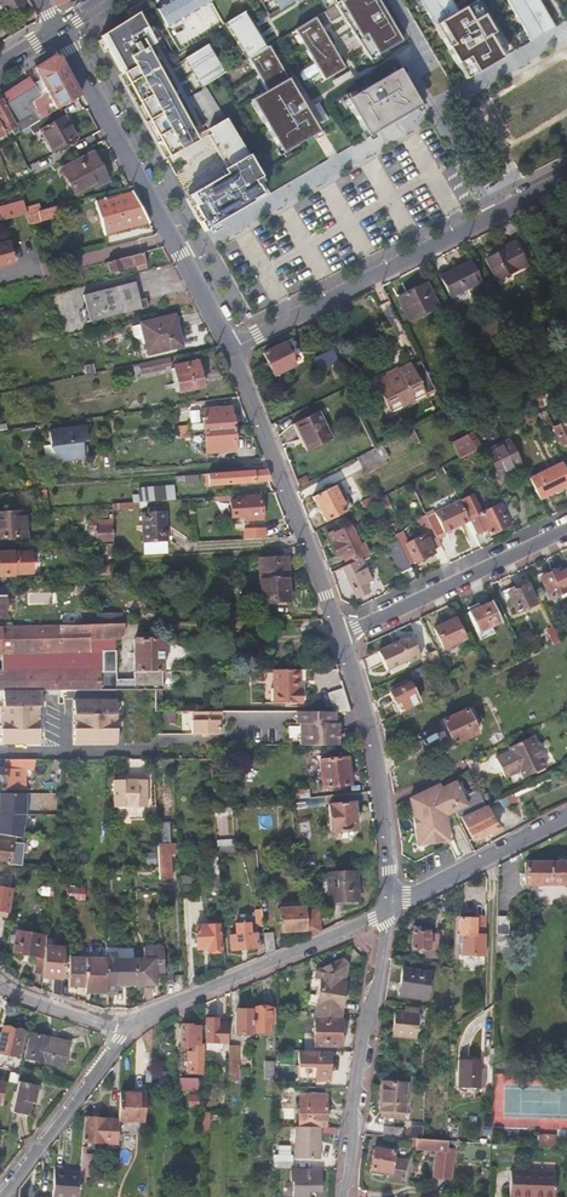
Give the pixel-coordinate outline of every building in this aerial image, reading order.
[(4,11),(6,14),(27,0),(0,0),(0,14),(4,11)] [(151,0),(140,0),(138,2),(144,12),(154,6),(151,0)] [(210,0),(171,0),(155,8),(166,27),(211,2),(210,0)] [(278,10),(294,0),(272,0),(278,10)] [(324,10),(331,21),(342,14),(370,59),(402,39),(377,0),(341,0),(334,4),(324,10)] [(434,24),(438,22),(446,35),(442,38),(462,74),(467,71),(469,76),(506,55),(482,15),(477,18),(469,4),(457,11),(451,0),(419,0),(434,24)] [(530,41),(554,27),(538,0),(506,0),(530,41)] [(242,12),(223,23),(245,59),(248,57),(264,48),(242,12)] [(124,73),(169,157),(198,141),(196,136),(148,47),(156,43),(140,13),(131,17),(101,36),(122,75),(124,73)] [(315,16),(294,29),(325,79),(346,67),(315,16)] [(182,59),(200,87),(204,84),(223,73),(205,45),(182,59)] [(248,57),(267,89),(255,97),(262,109),(259,111),(281,147),(284,145),(287,150),(315,133),(313,128),(318,125),(269,45),(264,48),(248,57)] [(41,62),(33,67),(39,78),(30,83),(39,98),(29,104),(31,108),(37,120),(58,107),(79,95),(80,94),(59,56),(52,55),(41,62)] [(393,71),(349,96),(352,102),(347,105),(363,131),(369,128),(371,133),(408,111),(406,107),(416,100),(401,73),(395,76),(393,71)] [(26,126),(22,119),(18,120),(16,117),(31,108),(29,104),(39,98),(30,83),(27,78),(0,95),(0,96),(1,98),(16,125),(18,131),(21,129),(26,126)] [(190,97),(208,129),(225,119),(206,87),(190,97)] [(16,125),(1,98),(0,99),(0,125),(3,131),(16,125)] [(28,125),(30,130),(32,134),(40,130),(45,140),(48,138),(54,148),(74,137),(58,107),(37,120),(28,125)] [(223,177),(188,196),(206,231),(251,204),(249,201),(262,194),(254,181),(260,177),(248,156),(225,119),(208,129),(211,134),(238,180),(227,186),(223,177)] [(30,130),(28,125),(26,126),(21,129),(23,134),(30,130)] [(208,129),(196,136),(198,141),(211,134),(208,129)] [(51,150),(54,148),(48,138),(45,140),(51,150)] [(93,153),(90,155),(99,169),(101,168),(93,153)] [(107,180),(101,168),(99,169),(90,155),(62,169),(74,193),(92,184),(94,187),(107,180)] [(139,205),(131,192),(94,201),(103,234),(148,223),(139,205)] [(25,213),(22,201),(0,207),(0,220),(25,213)] [(39,210),(25,213),(28,223),(58,216),(55,205),(39,210)] [(526,264),(515,240),(504,245),(505,248),(485,258),(499,287),(509,282),(505,275),(526,264)] [(14,262),(9,243),(0,246),(0,266),(14,262)] [(141,252),(106,261),(108,272),(134,265),(136,269),(145,268),(141,252)] [(439,275),(451,296),(481,281),(470,260),(439,275)] [(84,305),(88,321),(147,307),(145,298),(139,299),(134,281),(81,295),(84,305)] [(396,297),(408,320),(438,305),(426,282),(396,297)] [(83,323),(88,321),(84,305),(79,306),(83,323)] [(177,315),(140,324),(131,326),(133,337),(136,339),(143,337),(148,354),(185,344),(177,315)] [(519,343),(530,337),(521,320),(510,325),(519,343)] [(263,352),(274,376),(294,366),(283,343),(263,352)] [(313,358),(320,371),(337,363),(331,350),(313,358)] [(133,367),(135,375),(164,369),(164,366),(170,365),(168,359),(133,367)] [(173,367),(178,391),(202,386),(197,362),(173,367)] [(435,390),(422,363),(412,367),(411,364),(375,383),(386,406),(397,401),(401,408),(415,401),(413,396),(423,390),(425,396),(435,390)] [(557,370),(541,378),(547,391),(564,382),(557,370)] [(535,398),(539,407),(566,393),(566,388),(564,382),(547,391),(535,398)] [(415,401),(425,396),(423,390),(413,396),(415,401)] [(174,407),(174,405),(173,401),(143,405),(144,411),(169,407),(174,407)] [(390,413),(401,408),(397,401),(386,406),(390,413)] [(203,410),(204,429),(233,426),(232,416),(231,416),(230,408),(203,410)] [(546,428),(550,427),(553,425),(545,408),(538,412),(546,428)] [(294,423),(308,451),(332,438),(318,410),(294,423)] [(550,427),(559,447),(566,444),(566,418),(553,425),(550,427)] [(50,430),(52,455),(61,454),(62,461),(84,458),(83,442),(88,441),(86,426),(50,430)] [(233,426),(204,429),(206,453),(234,450),(233,442),(235,442),(233,426)] [(413,428),(407,431),(414,444),(419,441),(413,428)] [(475,438),(472,431),(467,433),(476,449),(481,446),(477,438),(475,438)] [(451,441),(459,457),(459,459),(476,450),(476,449),(467,433),(451,441)] [(522,464),(509,438),(485,450),(497,476),(522,464)] [(374,448),(357,457),(364,473),(386,462),(379,446),(374,448)] [(566,486),(566,473),(561,461),(528,477),(539,500),(566,486)] [(264,468),(175,475),(175,482),(206,480),(206,485),(269,480),(264,468)] [(140,501),(175,499),(174,485),(139,487),(140,501)] [(346,510),(346,508),(348,507),(348,504),(345,499),(347,498),(343,490),(338,492),(334,485),(312,496),(325,521),(346,510)] [(38,489),(40,508),(47,508),(45,489),(38,489)] [(377,498),(378,497),(375,491),(360,499),(364,505),(377,498)] [(470,495),(459,500),(468,517),(469,520),(475,532),(484,528),(488,535),(510,524),(499,502),(478,513),(470,495)] [(509,495),(499,499),(501,503),(511,499),(509,495)] [(235,497),(235,501),(229,502),(229,516),(241,516),(241,520),(260,519),(258,496),(235,497)] [(386,497),(380,500),(384,509),(391,505),(386,497)] [(518,515),(511,499),(501,503),(509,519),(518,515)] [(459,500),(426,516),(436,536),(469,520),(468,517),(459,500)] [(140,512),(142,542),(166,541),(167,541),(166,529),(165,511),(159,511),(159,507),(147,508),(147,512),(140,512)] [(25,536),(24,525),(28,525),(27,509),(0,511),(0,537),(25,536)] [(112,541),(111,510),(108,510),(109,521),(95,521),(95,518),(89,518),(90,538),(95,538),(95,541),(112,541)] [(426,516),(425,514),(416,519),(423,534),(407,541),(402,530),(395,534),(397,538),(407,558),(410,564),(436,553),(433,549),(441,545),(436,536),(426,516)] [(345,564),(369,552),(363,541),(359,543),(349,524),(343,526),(342,525),(327,533),(331,542),(330,543),(336,555),(340,553),(345,564)] [(262,527),(242,528),(242,539),(263,538),(262,527)] [(397,563),(407,558),(397,538),(387,543),(397,563)] [(166,541),(142,542),(142,555),(166,553),(166,541)] [(29,553),(12,554),(12,552),(0,552),(0,576),(12,576),(12,574),(30,573),(29,553)] [(285,556),(257,557),(260,601),(288,600),(285,556)] [(91,567),(91,575),(109,575),(108,566),(91,567)] [(365,582),(371,579),(365,567),(345,576),(355,597),(368,591),(365,582)] [(561,570),(559,567),(540,577),(549,598),(566,590),(566,567),(561,570)] [(536,603),(527,583),(506,593),(515,613),(536,603)] [(491,601),(467,612),(477,633),(501,622),(491,601)] [(222,609),(222,622),(239,621),(239,609),(222,609)] [(98,612),(98,622),(124,621),(124,611),(98,612)] [(158,623),(158,613),(144,613),(144,623),(158,623)] [(76,615),(76,624),(92,624),(92,615),(76,615)] [(454,616),(433,627),(442,649),(465,639),(454,616)] [(2,691),(40,691),(48,691),(58,691),(109,690),(115,690),(115,680),(115,650),(113,650),(113,639),(115,639),(115,636),(122,636),(122,623),(92,624),(76,624),(2,626),(0,626),(0,653),(1,653),(1,670),(0,671),(0,691),(2,691)] [(154,690),(155,704),(161,704),(161,637),(133,638),(133,679),(115,680),(115,690),(154,690)] [(398,641),(377,651),(385,669),(407,660),(398,641)] [(272,669),(261,669),(261,703),(301,703),(301,689),(297,689),(297,669),(272,669)] [(389,691),(400,711),(419,701),(409,681),(389,691)] [(350,712),(342,687),(327,693),(334,712),(335,712),(350,712)] [(2,691),(2,707),(0,707),(0,744),(38,744),(38,713),(41,713),(40,691),(2,691)] [(116,700),(73,700),(73,744),(116,744),(116,726),(121,726),(121,718),(116,718),(116,700)] [(467,708),(466,708),(441,718),(453,744),(478,733),(467,708)] [(222,711),(208,711),(191,711),(191,734),(219,734),(219,721),(222,721),(222,711)] [(334,712),(296,712),(296,723),(299,723),(299,746),(338,746),(339,729),(338,723),(335,723),(335,712),(334,712)] [(546,767),(532,737),(509,747),(510,750),(495,757),(505,777),(519,771),(522,778),(546,767)] [(318,760),(321,788),(349,786),(346,757),(318,760)] [(22,771),(32,771),(34,760),(0,760),(0,791),(12,791),(12,779),(4,779),(5,771),(13,771),(22,771)] [(22,779),(22,771),(13,771),(12,779),(22,779)] [(146,778),(136,777),(136,781),(126,780),(113,780),(113,808),(146,808),(146,778)] [(455,810),(456,814),(458,818),(470,812),(484,806),(477,790),(462,797),(455,781),(440,787),(438,783),(412,795),(414,804),(410,806),(416,842),(423,841),(423,844),(442,841),(442,838),(448,837),(445,815),(455,810)] [(284,790),(285,801),(293,800),(309,798),(308,789),(284,790)] [(27,793),(0,791),(0,834),(25,835),(27,793)] [(328,805),(331,832),(355,830),(352,803),(328,805)] [(462,816),(473,841),(499,829),(488,805),(462,816)] [(449,817),(456,814),(455,810),(445,815),(448,837),(442,838),(442,841),(452,840),(449,817)] [(157,866),(158,879),(170,879),(169,854),(174,854),(173,843),(168,843),(167,822),(155,822),(157,866)] [(0,835),(0,861),(13,862),(13,865),(16,865),(20,866),(23,845),(14,844),(15,837),(0,835)] [(219,888),(217,857),(209,857),(211,888),(219,888)] [(525,861),(525,884),(566,884),(566,861),(525,861)] [(326,873),(327,902),(357,900),(356,872),(326,873)] [(190,876),(178,876),(179,896),(191,895),(190,876)] [(81,888),(67,886),(67,889),(66,897),(66,899),(81,899),(81,888)] [(7,912),(11,889),(0,887),(0,910),(7,912)] [(48,896),(66,897),(67,889),(49,887),(49,891),(48,896)] [(305,910),(305,906),(288,907),(288,913),(278,914),(279,930),(306,928),(305,910)] [(261,909),(253,909),(254,922),(234,924),(234,934),(228,935),(229,951),(257,949),(255,933),(257,932),(256,925),(262,925),(261,909)] [(307,936),(319,931),(318,910),(305,910),(306,928),(307,936)] [(496,917),(495,953),(507,953),(508,917),(496,917)] [(459,918),(459,936),(460,936),(460,955),(474,956),(484,956),(485,919),(475,918),(459,918)] [(194,926),(195,947),(205,947),(206,950),(218,949),(216,924),(194,926)] [(11,953),(33,957),(42,958),(43,947),(44,937),(15,932),(14,936),(10,935),(8,943),(13,944),(11,953)] [(265,954),(273,950),(272,932),(263,933),(265,953),(265,954)] [(411,949),(423,950),(429,950),(429,932),(411,932),(411,949)] [(438,932),(429,932),(429,950),(423,950),(423,958),(438,958),(438,932)] [(115,958),(133,957),(133,954),(133,946),(115,946),(115,951),(115,958)] [(162,967),(161,946),(142,946),(143,958),(141,958),(133,957),(133,985),(152,985),(153,970),(162,970),(162,967)] [(40,975),(40,978),(52,978),(51,993),(59,996),(60,996),(61,973),(63,948),(43,947),(42,958),(40,975)] [(133,957),(115,958),(115,951),(104,951),(105,960),(104,992),(115,992),(115,988),(115,985),(133,985),(133,957)] [(40,975),(42,958),(33,957),(32,974),(40,975)] [(84,974),(84,960),(69,960),(69,987),(83,987),(84,974)] [(83,993),(104,993),(104,992),(105,960),(84,960),(84,974),(83,987),(83,993)] [(313,1017),(338,1017),(345,964),(341,960),(315,972),(314,979),(319,980),(313,1017)] [(172,968),(162,967),(162,970),(163,984),(172,983),(172,968)] [(403,969),(398,995),(426,999),(430,973),(403,969)] [(251,1010),(251,1032),(267,1032),(267,1025),(272,1025),(272,1009),(251,1008),(251,1010)] [(251,1032),(251,1010),(241,1010),(241,1011),(235,1011),(235,1034),(251,1035),(251,1032)] [(395,1011),(392,1037),(414,1038),(416,1013),(395,1011)] [(338,1017),(313,1017),(314,1046),(340,1047),(340,1017),(338,1017)] [(204,1042),(221,1042),(224,1042),(224,1022),(215,1022),(215,1019),(204,1018),(204,1042)] [(198,1027),(191,1027),(191,1026),(180,1025),(179,1047),(191,1048),(190,1052),(187,1052),(187,1073),(202,1074),(202,1051),(202,1046),(198,1046),(198,1027)] [(0,1036),(0,1053),(17,1057),(23,1032),(2,1027),(0,1036)] [(29,1033),(23,1057),(62,1066),(68,1042),(29,1033)] [(228,1045),(227,1080),(237,1080),(238,1045),(228,1045)] [(328,1051),(298,1051),(298,1068),(314,1069),(314,1079),(328,1079),(328,1051)] [(273,1077),(274,1052),(263,1052),(263,1077),(273,1077)] [(481,1061),(458,1060),(457,1089),(480,1089),(481,1061)] [(168,1086),(169,1071),(158,1071),(158,1085),(159,1086),(159,1092),(170,1092),(170,1086),(168,1086)] [(198,1079),(179,1078),(179,1090),(198,1091),(198,1079)] [(404,1112),(406,1084),(382,1082),(381,1090),(380,1090),(379,1102),(380,1102),(380,1111),(393,1111),(393,1117),(403,1118),(403,1112),(404,1112)] [(17,1083),(10,1113),(26,1117),(29,1103),(33,1104),(37,1087),(17,1083)] [(144,1093),(116,1092),(115,1119),(143,1120),(144,1093)] [(319,1127),(325,1127),(326,1094),(298,1094),(298,1126),(319,1127)] [(107,1118),(82,1117),(81,1142),(105,1143),(107,1118)] [(115,1119),(107,1118),(105,1143),(114,1144),(115,1119)] [(298,1126),(294,1126),(294,1158),(318,1158),(319,1127),(298,1126)] [(398,1137),(401,1137),(401,1127),(383,1126),(382,1136),(398,1137)] [(536,1147),(554,1148),(554,1135),(537,1135),(536,1147)] [(434,1175),(444,1177),(451,1178),(453,1158),(446,1158),(448,1141),(446,1141),(422,1139),(415,1139),(415,1148),(437,1150),(437,1159),(435,1159),(434,1175)] [(86,1147),(83,1147),(81,1176),(92,1177),(94,1154),(86,1153),(86,1147)] [(373,1148),(370,1169),(389,1171),(388,1176),(388,1177),(402,1179),(404,1170),(407,1170),(409,1161),(393,1159),(394,1151),(373,1148)] [(290,1169),(291,1169),(291,1155),(272,1154),(272,1168),(290,1169)] [(79,1175),(64,1174),(64,1167),(53,1166),(51,1196),(78,1196),(79,1175)] [(291,1169),(290,1169),(289,1181),(292,1181),(292,1191),(292,1196),(302,1196),(302,1192),(306,1192),(319,1191),(320,1169),(291,1169)] [(532,1196),(554,1196),(555,1173),(510,1170),(509,1194),(532,1195),(532,1196)]
